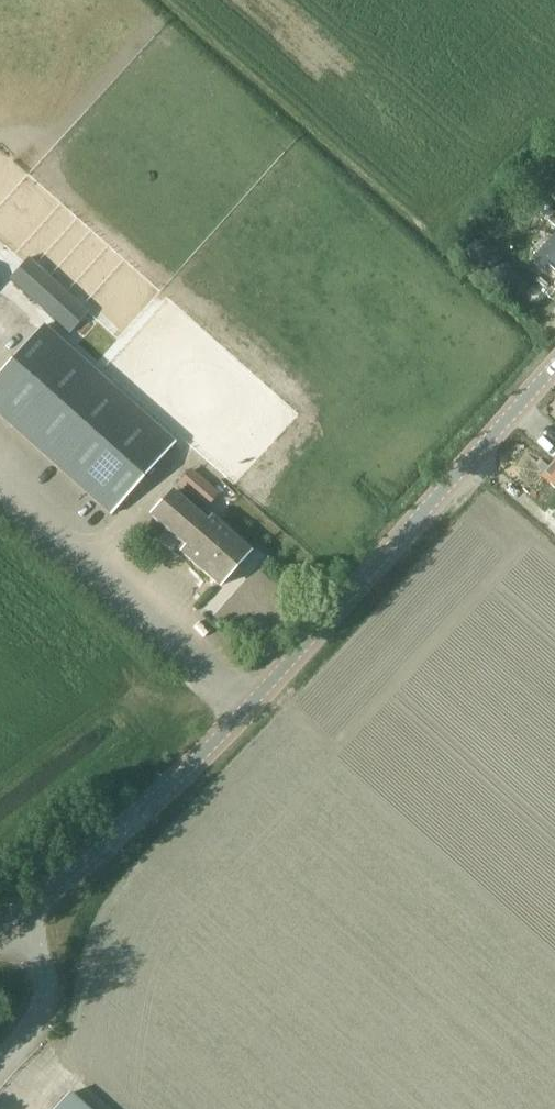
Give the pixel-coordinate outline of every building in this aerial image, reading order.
[(539,199),(554,214),(554,202),(544,193),(539,199)] [(539,199),(521,220),(537,234),(549,221),(554,226),(554,214),(539,199)] [(551,238),(537,253),(538,255),(534,259),(544,269),(549,264),(554,270),(554,242),(551,238)] [(8,278),(35,303),(70,335),(89,313),(27,257),(8,278)] [(175,445),(43,327),(0,375),(0,421),(109,519),(175,445)] [(178,484),(195,465),(186,457),(169,476),(178,484)] [(543,479),(554,490),(554,465),(543,479)] [(207,511),(220,495),(205,482),(191,497),(207,511)] [(180,555),(212,584),(219,590),(251,554),(208,516),(203,522),(170,493),(148,517),(185,550),(180,555)]
